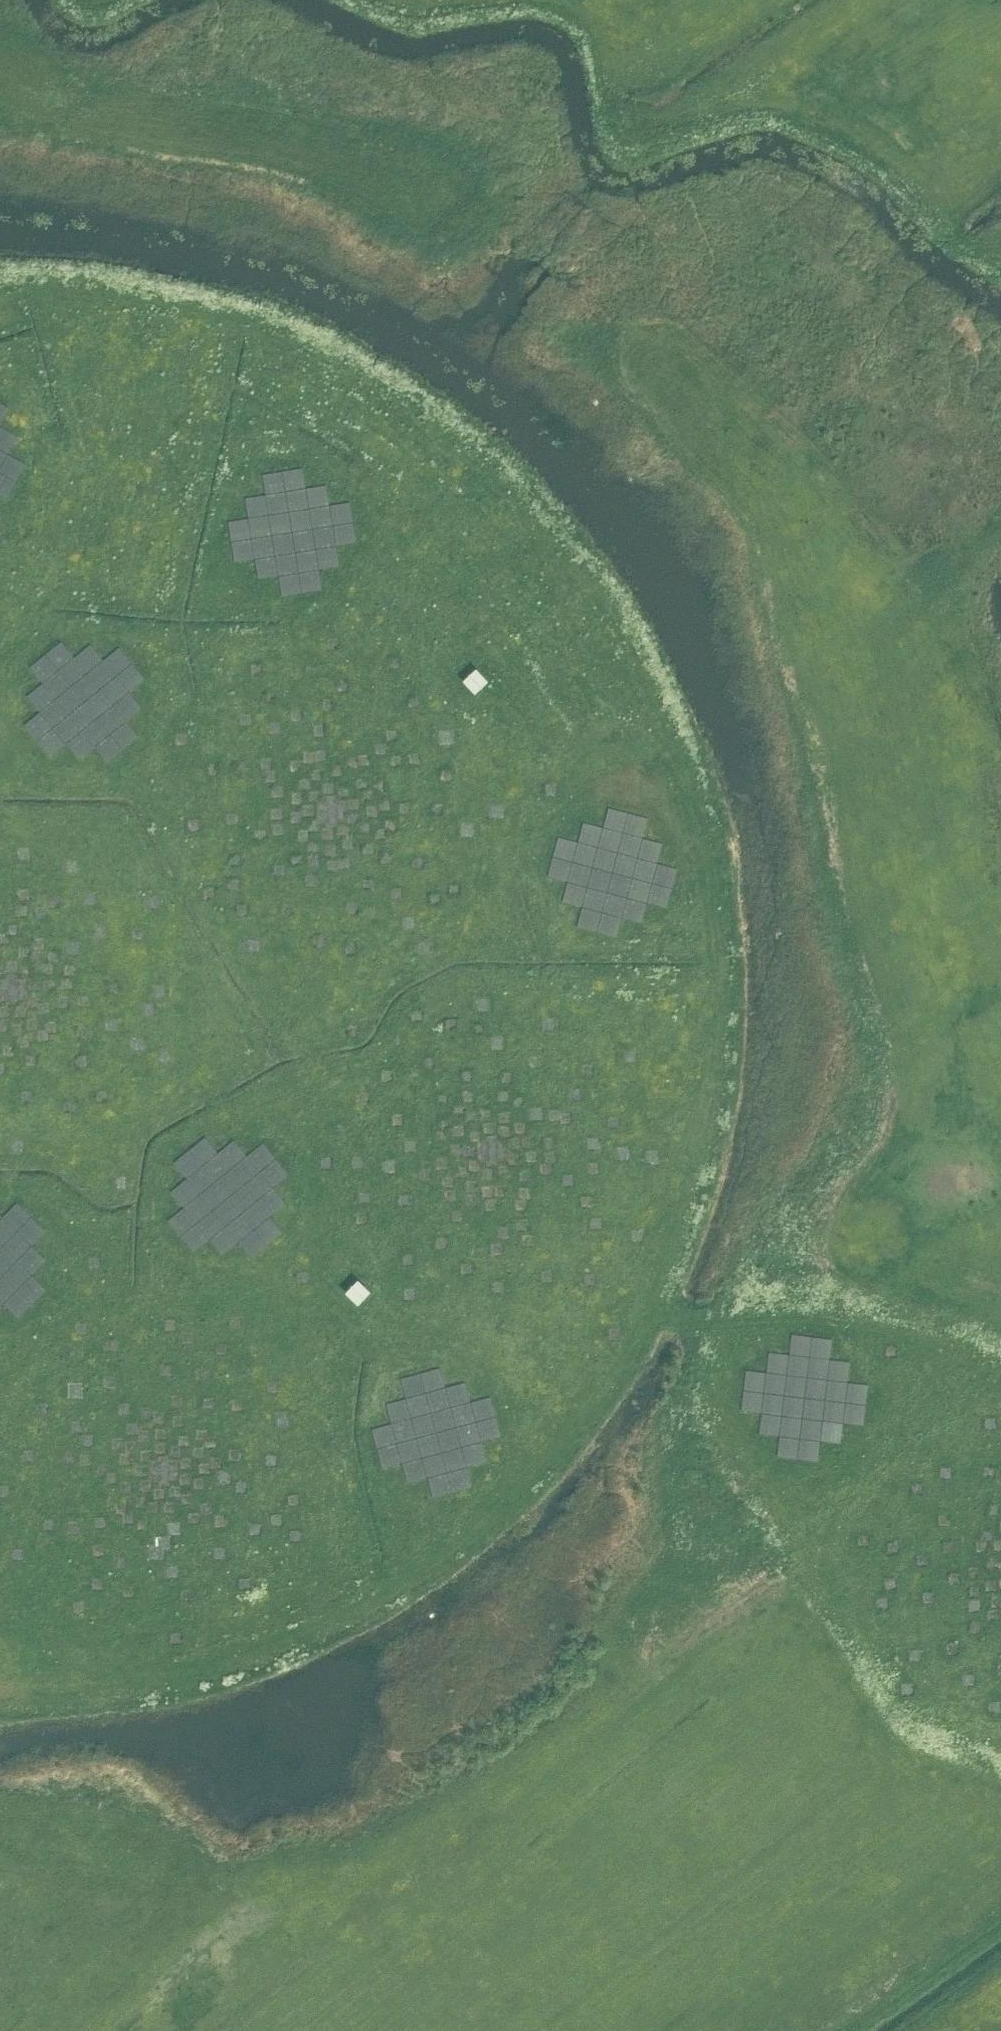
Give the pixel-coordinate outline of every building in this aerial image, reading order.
[(10,405),(0,400),(0,423),(10,405)] [(6,497),(26,461),(8,451),(18,433),(0,423),(0,494),(6,497)] [(248,516),(228,519),(234,560),(255,557),(258,577),(278,574),(282,594),(322,587),(319,567),(339,564),(336,543),(356,540),(350,499),(329,503),(326,482),(306,486),(303,465),(262,472),(265,492),(245,496),(248,516)] [(42,681),(26,694),(39,710),(23,723),(49,755),(65,742),(78,757),(94,744),(107,760),(139,734),(126,718),(142,705),(129,689),(145,676),(119,645),(103,658),(90,642),(74,655),(61,639),(29,665),(42,681)] [(475,665),(462,677),(474,691),(487,679),(475,665)] [(578,840),(558,834),(547,874),(567,879),(562,899),(582,905),(577,924),(616,935),(622,915),(642,920),(647,900),(667,906),(677,866),(657,861),(663,841),(643,835),(648,815),(608,805),(603,825),(583,820),(578,840)] [(183,1205),(167,1218),(193,1250),(209,1237),(222,1253),(238,1240),(251,1256),(283,1230),(270,1214),(286,1201),(273,1185),(289,1172),(263,1140),(247,1153),(234,1137),(218,1150),(205,1134),(173,1160),(186,1176),(170,1189),(183,1205)] [(3,1302),(18,1316),(47,1287),(32,1272),(46,1258),(32,1243),(46,1229),(17,1200),(3,1214),(0,1212),(0,1305),(3,1302)] [(359,1278),(346,1291),(359,1303),(372,1290),(359,1278)] [(766,1370),(746,1367),(741,1408),(761,1411),(759,1431),(779,1434),(777,1454),(818,1459),(820,1439),(840,1441),(843,1421),(863,1423),(868,1382),(848,1380),(850,1359),(830,1357),(832,1336),(791,1331),(789,1352),(768,1349),(766,1370)] [(445,1385),(440,1365),(400,1376),(406,1396),(386,1401),(391,1421),(371,1426),(382,1466),(402,1461),(407,1481),(427,1475),(433,1495),(472,1484),(467,1464),(487,1459),(481,1439),(501,1434),(490,1394),(471,1399),(465,1380),(445,1385)]
